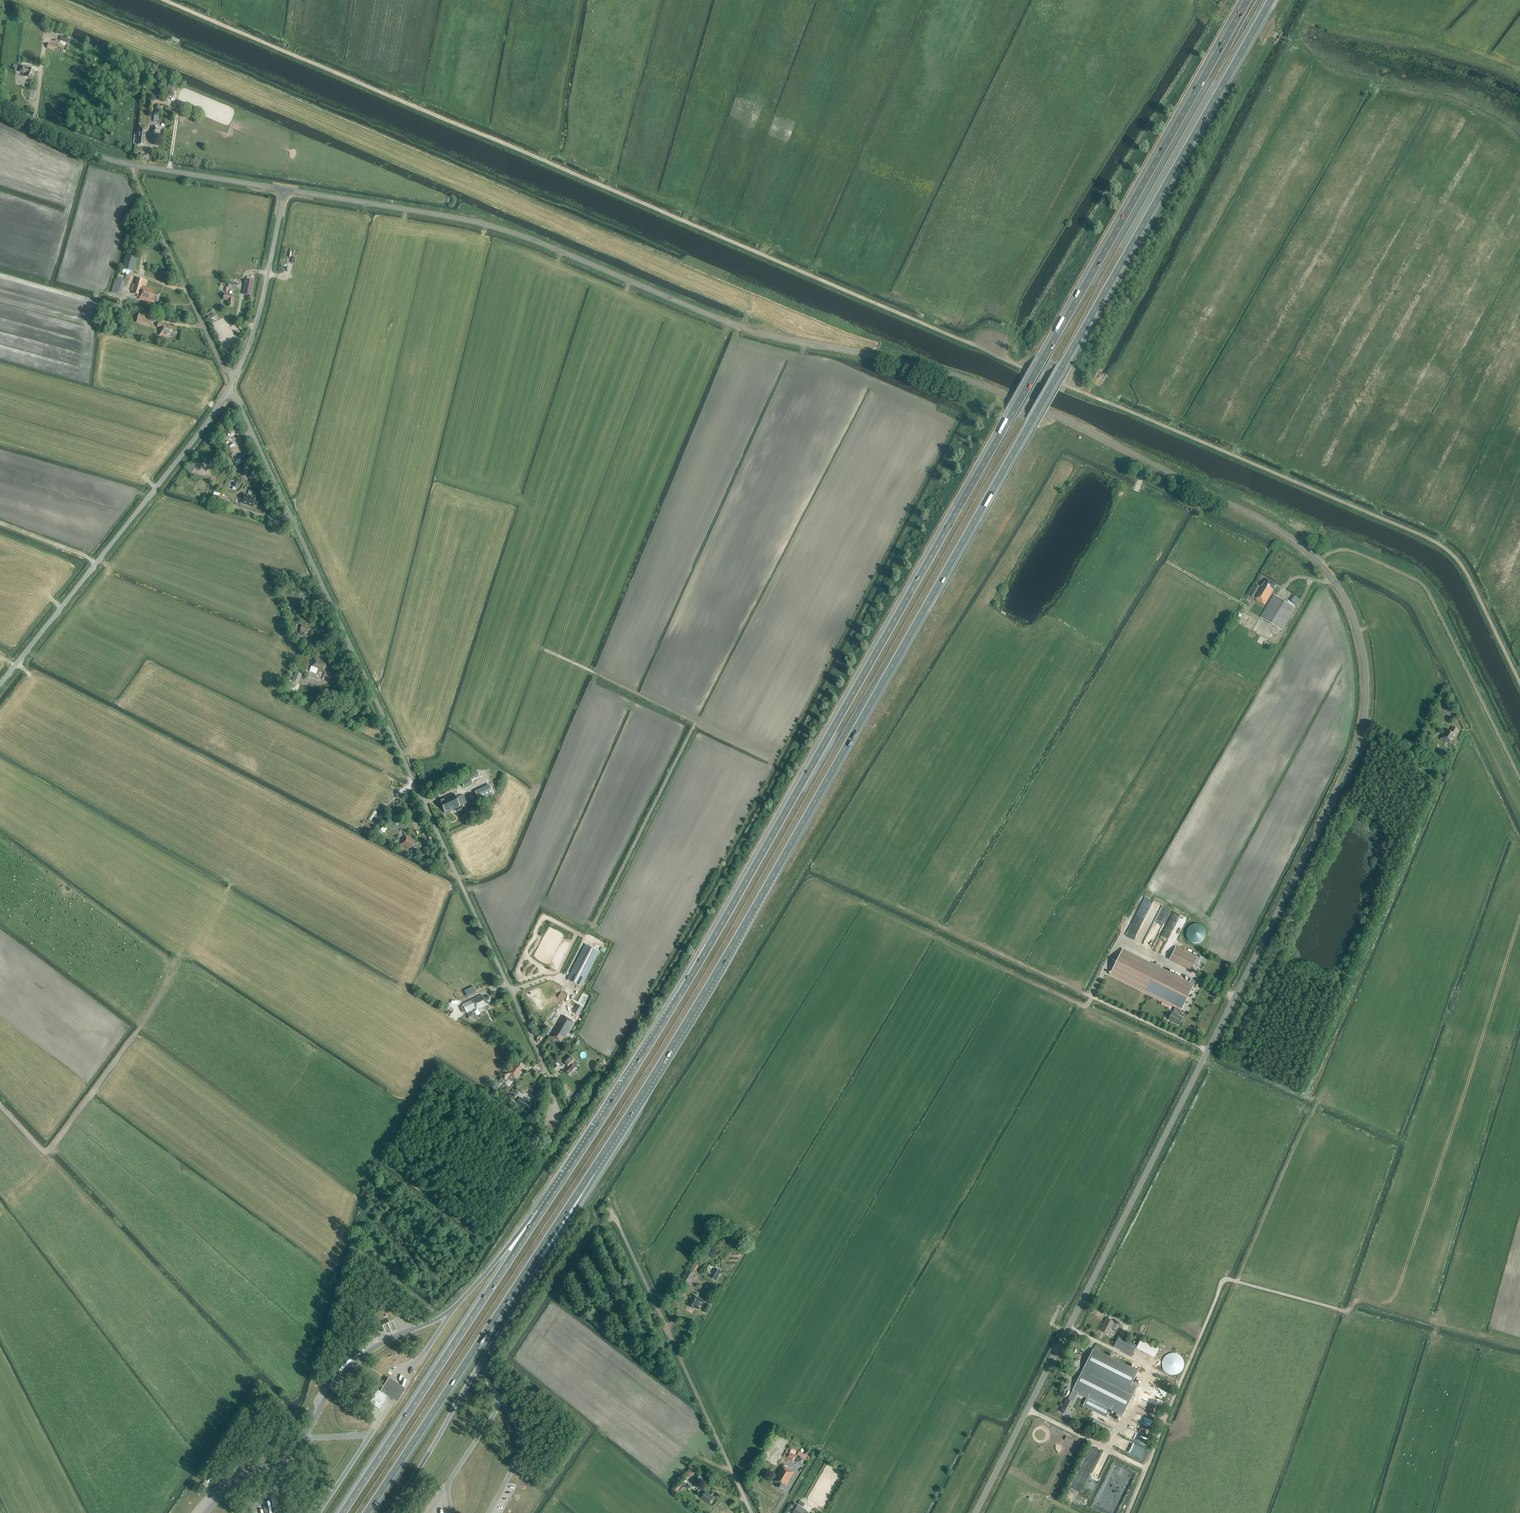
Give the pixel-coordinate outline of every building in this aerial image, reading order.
[(54,52),(56,46),(49,43),(47,49),(54,52)] [(32,79),(35,71),(21,66),(19,72),(23,74),(23,75),(25,76),(32,79)] [(145,143),(146,133),(146,130),(139,129),(137,140),(139,140),(138,145),(143,145),(143,143),(145,143)] [(135,273),(136,268),(135,267),(137,258),(125,255),(122,269),(123,274),(126,274),(126,276),(128,276),(130,272),(133,272),(135,273)] [(146,287),(147,281),(136,278),(135,285),(132,285),(131,291),(133,291),(132,293),(140,295),(139,299),(152,303),(152,302),(158,303),(160,293),(155,292),(155,291),(142,287),(142,286),(146,287)] [(124,282),(117,280),(116,280),(115,280),(111,293),(121,295),(124,282)] [(251,297),(254,281),(245,280),(242,295),(251,297)] [(233,307),(234,299),(231,298),(232,295),(224,294),(223,300),(228,301),(227,306),(233,307)] [(136,323),(150,326),(153,316),(139,313),(136,323)] [(162,324),(158,324),(157,327),(161,328),(160,331),(160,332),(159,335),(170,338),(170,336),(176,337),(177,332),(172,330),(173,326),(162,324)] [(241,444),(246,456),(250,455),(245,443),(241,444)] [(243,494),(240,503),(252,507),(253,505),(257,506),(258,501),(254,500),(255,497),(243,494)] [(1276,584),(1267,579),(1265,582),(1264,582),(1261,587),(1257,584),(1250,596),(1257,600),(1250,612),(1281,630),(1295,608),(1274,595),(1272,598),(1270,596),(1275,588),(1277,590),(1278,588),(1275,586),(1276,584)] [(1301,597),(1303,593),(1295,588),(1292,593),(1301,597)] [(1297,604),(1300,599),(1294,595),(1291,600),(1297,604)] [(308,634),(309,628),(293,623),(291,628),(296,630),(297,629),(300,630),(300,631),(299,635),(303,637),(304,633),(308,634)] [(324,671),(326,664),(321,662),(322,661),(314,658),(311,667),(320,671),(321,670),(324,671)] [(298,684),(302,674),(295,672),(292,681),(298,684)] [(1456,734),(1458,731),(1457,730),(1458,729),(1454,727),(1451,732),(1447,729),(1441,738),(1448,743),(1448,742),(1451,744),(1457,735),(1456,734)] [(1421,742),(1427,746),(1431,740),(1426,736),(1421,742)] [(468,774),(471,780),(479,777),(477,770),(468,774)] [(472,783),(471,780),(468,774),(459,778),(463,787),(472,783)] [(479,801),(494,794),(489,785),(474,791),(479,801)] [(456,798),(454,794),(439,800),(445,813),(467,803),(463,795),(456,798)] [(413,850),(417,843),(413,841),(413,840),(406,836),(401,845),(408,849),(409,848),(413,850)] [(1143,926),(1159,934),(1171,909),(1166,907),(1165,909),(1162,907),(1163,905),(1160,904),(1158,908),(1157,907),(1154,912),(1150,910),(1143,926)] [(1186,927),(1188,917),(1181,915),(1178,926),(1186,927)] [(581,987),(599,951),(585,944),(567,980),(581,987)] [(1192,971),(1198,958),(1176,947),(1169,960),(1192,971)] [(1194,985),(1122,949),(1110,974),(1175,1007),(1172,1013),(1171,1012),(1168,1020),(1179,1026),(1183,1018),(1178,1015),(1181,1010),(1194,985)] [(1201,955),(1199,961),(1206,964),(1209,958),(1201,955)] [(467,997),(471,995),(471,994),(475,992),(473,987),(464,991),(467,997)] [(552,1004),(559,1008),(567,994),(561,990),(552,1004)] [(483,998),(482,995),(462,1004),(466,1013),(474,1009),(475,1011),(474,1012),(476,1016),(480,1014),(478,1010),(483,1007),(485,1010),(488,1008),(487,1005),(488,1005),(487,1002),(489,1001),(489,1000),(490,999),(488,995),(488,996),(483,998)] [(579,1016),(582,1010),(576,1007),(573,1012),(579,1016)] [(565,1038),(574,1023),(571,1021),(571,1020),(563,1015),(560,1020),(554,1031),(555,1032),(552,1037),(561,1042),(564,1037),(565,1038)] [(569,1075),(577,1067),(579,1065),(570,1056),(564,1062),(568,1066),(567,1068),(568,1069),(566,1071),(569,1075)] [(522,1066),(518,1063),(517,1064),(516,1063),(514,1067),(509,1073),(508,1074),(506,1072),(502,1077),(506,1080),(507,1078),(511,1081),(514,1077),(514,1078),(522,1068),(521,1067),(522,1066)] [(578,1093),(573,1100),(578,1102),(582,1096),(578,1093)] [(529,1111),(532,1106),(519,1098),(516,1104),(529,1111)] [(696,1272),(699,1266),(694,1263),(691,1269),(696,1272)] [(716,1280),(721,1271),(715,1268),(710,1277),(716,1280)] [(687,1285),(691,1279),(685,1276),(682,1281),(687,1285)] [(699,1311),(704,1302),(695,1296),(689,1306),(693,1308),(694,1308),(699,1311)] [(1107,1334),(1114,1322),(1106,1318),(1100,1330),(1107,1334)] [(393,1322),(382,1327),(383,1328),(385,1333),(386,1335),(397,1330),(396,1329),(393,1323),(393,1322)] [(1131,1355),(1136,1346),(1118,1337),(1115,1343),(1113,1346),(1131,1355)] [(1154,1358),(1159,1348),(1140,1339),(1136,1349),(1154,1358)] [(1093,1349),(1072,1391),(1073,1391),(1068,1400),(1066,1399),(1060,1411),(1067,1415),(1074,1402),(1073,1402),(1078,1393),(1087,1398),(1083,1405),(1107,1417),(1110,1410),(1122,1416),(1138,1385),(1132,1382),(1138,1371),(1093,1349)] [(1173,1375),(1176,1374),(1180,1372),(1182,1369),(1183,1366),(1184,1362),(1182,1358),(1180,1355),(1176,1354),(1172,1353),(1169,1354),(1165,1356),(1163,1359),(1162,1362),(1162,1366),(1163,1370),(1166,1373),(1169,1375),(1173,1375)] [(389,1378),(380,1392),(397,1403),(406,1389),(389,1378)] [(379,1409),(388,1396),(377,1389),(369,1403),(373,1405),(379,1409)] [(1141,1404),(1156,1412),(1159,1408),(1143,1399),(1141,1404)] [(1113,1429),(1094,1419),(1091,1425),(1110,1435),(1113,1429)] [(793,1462),(796,1456),(789,1452),(786,1458),(793,1462)] [(804,1455),(799,1452),(797,1455),(800,1456),(796,1462),(803,1465),(806,1460),(806,1459),(808,1455),(805,1453),(804,1455)] [(788,1483),(794,1472),(790,1470),(782,1465),(773,1481),(777,1483),(776,1486),(782,1490),(787,1482),(788,1483)] [(1078,1472),(1071,1488),(1080,1492),(1087,1477),(1078,1472)] [(678,1493),(683,1487),(686,1483),(684,1482),(687,1478),(686,1477),(683,1480),(675,1490),(678,1493)] [(709,1504),(713,1498),(705,1492),(701,1498),(709,1504)] [(798,1505),(795,1509),(792,1512),(804,1512),(806,1510),(798,1505)]
